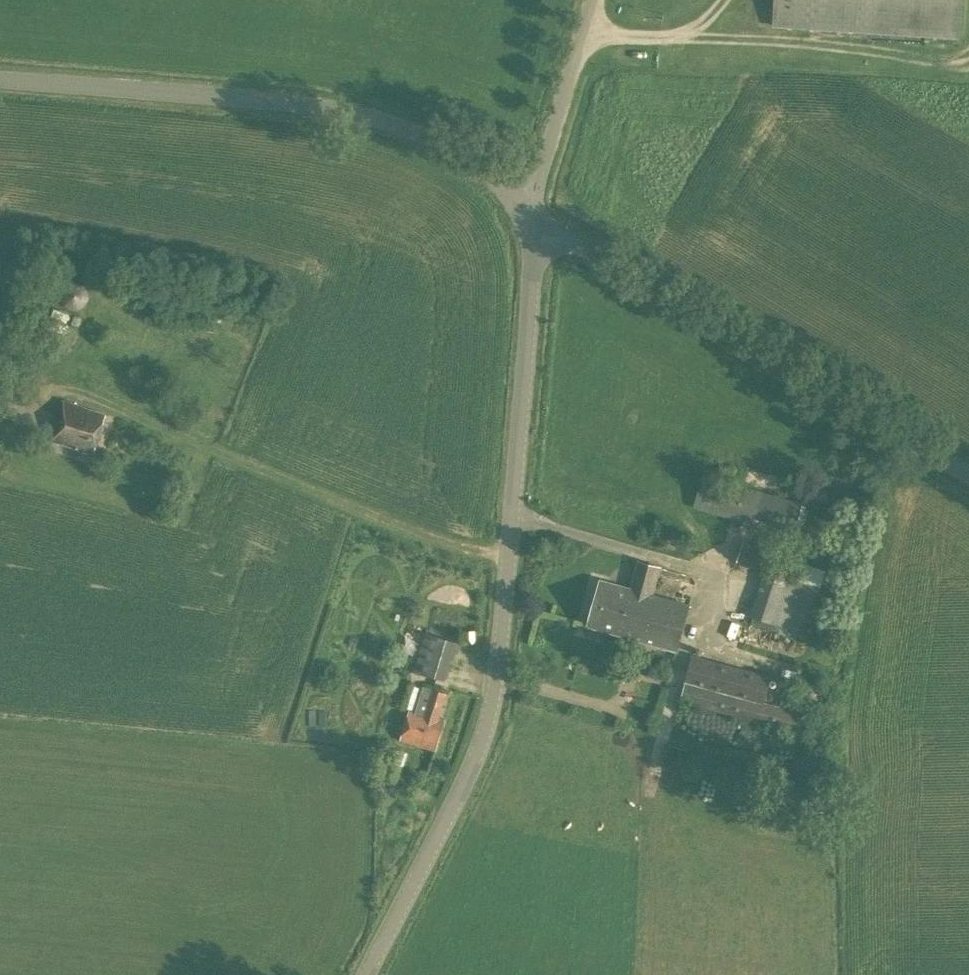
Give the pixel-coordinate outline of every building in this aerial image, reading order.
[(962,0),(776,0),(774,24),(960,38),(962,0)] [(94,453),(105,414),(64,399),(53,438),(94,453)] [(800,502),(763,491),(763,490),(703,473),(694,505),(753,524),(755,517),(791,528),(800,502)] [(779,551),(743,541),(738,563),(762,570),(749,617),(807,635),(825,570),(790,560),(786,575),(774,572),(779,551)] [(601,579),(594,601),(626,609),(624,615),(681,629),(688,602),(652,592),(660,566),(638,560),(631,587),(601,579)] [(626,609),(594,601),(588,626),(675,650),(681,629),(624,615),(626,609)] [(414,672),(445,681),(457,642),(427,633),(414,672)] [(770,675),(691,654),(679,701),(796,732),(802,712),(763,702),(770,675)] [(439,717),(446,692),(423,685),(416,709),(410,707),(401,739),(435,749),(444,718),(439,717)]
